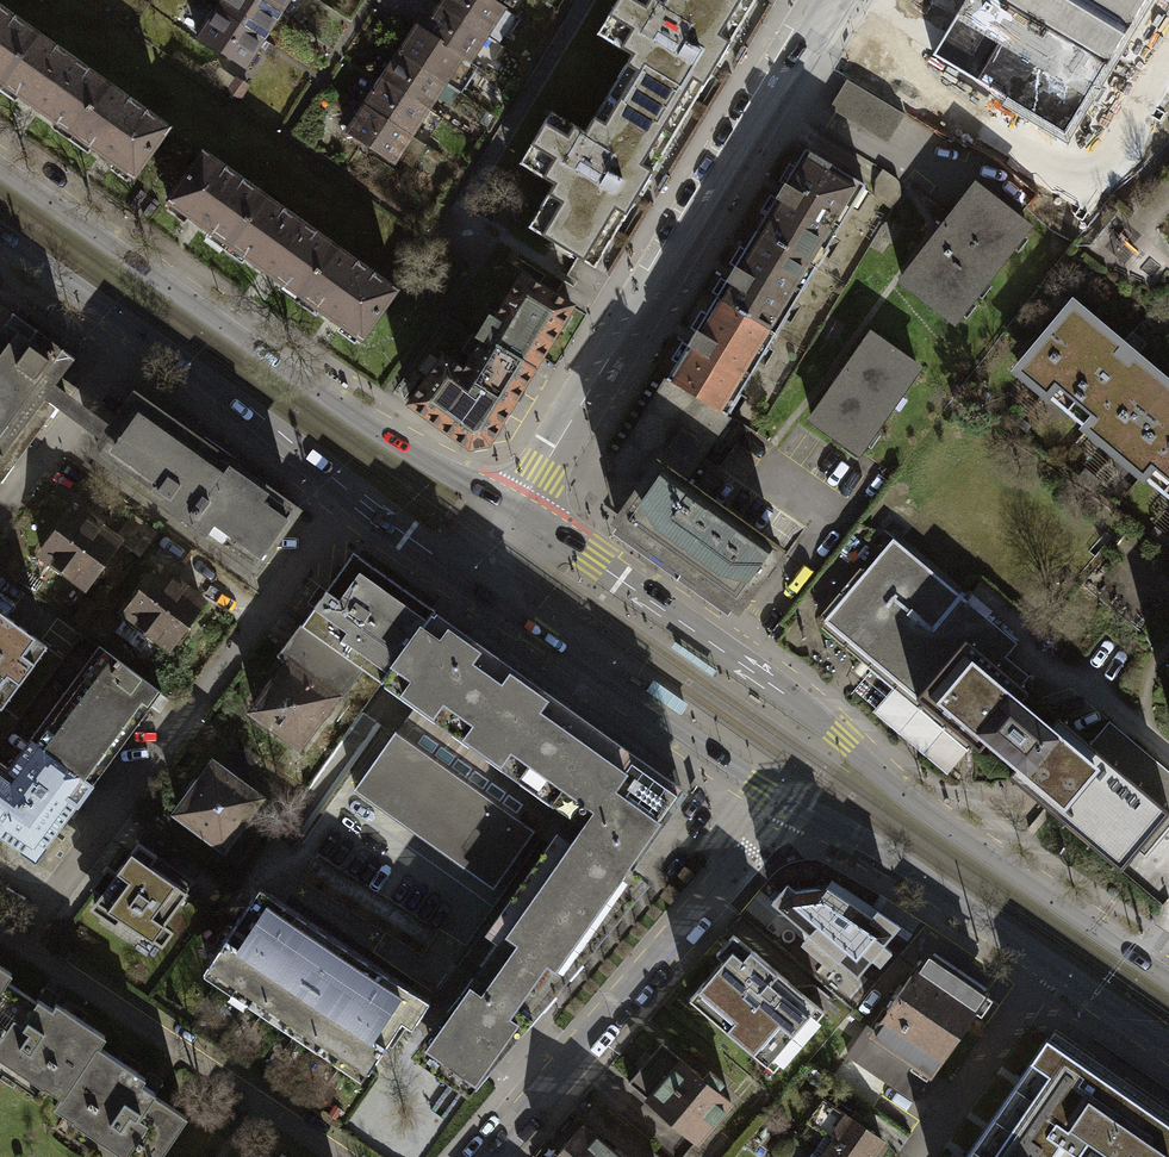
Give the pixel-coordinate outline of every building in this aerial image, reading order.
[(255,0),(216,0),(211,9),(258,40),(276,13),(255,0)] [(276,13),(285,0),(255,0),(276,13)] [(493,4),(492,6),(483,0),(438,0),(435,5),(482,36),(500,9),(493,4)] [(663,5),(656,0),(619,0),(597,35),(632,56),(607,96),(674,136),(756,0),(666,0),(663,5)] [(1087,98),(1146,0),(924,0),(1087,98)] [(435,5),(418,30),(458,56),(457,58),(465,63),(482,36),(435,5)] [(258,40),(211,9),(193,36),(241,67),(258,40)] [(0,13),(0,77),(31,35),(0,13)] [(393,51),(393,52),(441,83),(456,92),(473,67),(465,63),(457,58),(458,56),(418,30),(410,25),(393,51)] [(103,86),(31,35),(0,77),(0,87),(67,135),(103,86)] [(393,52),(376,79),(424,109),(441,83),(393,52)] [(376,79),(358,105),(406,136),(424,109),(376,79)] [(905,115),(847,80),(830,108),(887,143),(905,115)] [(128,178),(163,129),(103,86),(67,135),(128,178)] [(528,227),(594,267),(674,136),(607,96),(585,133),(551,113),(519,165),(553,185),(528,227)] [(358,105),(341,132),(389,163),(406,136),(358,105)] [(756,231),(809,263),(858,181),(805,150),(756,231)] [(223,246),(258,197),(197,153),(162,202),(223,246)] [(1027,227),(975,187),(902,281),(954,321),(1027,227)] [(295,296),(330,248),(258,197),(223,246),(295,296)] [(769,329),(809,263),(756,231),(716,298),(769,329)] [(330,248),(295,296),(356,339),(391,291),(330,248)] [(479,334),(484,337),(534,367),(571,305),(521,275),(494,320),(489,317),(479,334)] [(667,378),(720,410),(769,329),(716,298),(667,378)] [(1013,366),(1168,500),(1168,387),(1067,301),(1013,366)] [(13,312),(0,329),(0,458),(74,358),(13,312)] [(918,368),(871,335),(812,419),(859,452),(918,368)] [(534,367),(484,337),(464,371),(445,356),(411,403),(471,447),(489,443),(534,367)] [(616,464),(608,477),(615,503),(626,510),(619,522),(737,607),(777,549),(694,490),(712,465),(695,453),(724,412),(720,410),(667,378),(616,464)] [(290,508),(132,398),(93,454),(251,564),(290,508)] [(92,581),(111,542),(54,514),(34,554),(92,581)] [(1011,641),(887,538),(818,621),(905,694),(956,632),(1013,680),(1020,671),(1000,654),(1011,641)] [(377,682),(430,610),(352,553),(279,651),(291,660),(335,693),(341,697),(361,670),(377,682)] [(137,576),(126,599),(146,608),(138,624),(177,642),(195,603),(137,576)] [(444,620),(430,610),(377,682),(394,693),(411,705),(350,790),(486,886),(526,830),(538,838),(557,851),(458,991),(447,1003),(416,1041),(468,1084),(504,1043),(645,880),(628,866),(683,790),(444,620)] [(0,612),(0,705),(42,644),(0,612)] [(971,743),(1050,809),(1091,760),(1045,722),(1005,689),(1013,680),(956,632),(905,694),(968,746),(971,743)] [(31,738),(93,783),(161,692),(99,646),(31,738)] [(335,693),(291,660),(255,710),(299,742),(335,693)] [(1050,809),(1115,863),(1127,848),(1138,857),(1168,820),(1168,773),(1104,719),(1085,742),(1051,714),(1045,722),(1091,760),(1050,809)] [(93,783),(31,738),(8,767),(0,761),(0,838),(36,861),(93,783)] [(257,798),(212,764),(177,812),(222,845),(257,798)] [(157,852),(135,838),(115,870),(105,863),(90,885),(100,892),(94,901),(161,943),(171,928),(163,923),(185,889),(148,865),(157,852)] [(819,888),(796,891),(788,884),(773,901),(811,933),(803,942),(831,966),(839,957),(858,973),(871,957),(880,965),(892,951),(883,943),(898,925),(878,910),(872,917),(827,887),(823,892),(819,888)] [(424,1000),(253,886),(202,963),(363,1070),(396,1020),(406,1026),(414,1014),(424,1000)] [(819,1010),(735,939),(684,999),(769,1070),(819,1010)] [(981,988),(915,947),(865,1025),(860,1033),(926,1074),(981,988)] [(6,980),(11,973),(0,965),(0,988),(6,980)] [(98,1045),(104,1036),(56,1002),(50,1011),(6,980),(0,988),(0,1064),(3,1066),(0,1070),(0,1076),(13,1085),(24,1069),(61,1095),(98,1045)] [(910,1100),(926,1074),(860,1033),(865,1025),(857,1020),(835,1054),(839,1056),(827,1075),(870,1102),(883,1083),(910,1100)] [(1042,1036),(958,1156),(1067,1156),(1080,1138),(1109,1156),(1168,1156),(1168,1123),(1042,1036)] [(727,1102),(657,1043),(623,1082),(693,1142),(727,1102)] [(61,1095),(53,1105),(92,1132),(81,1147),(96,1156),(97,1156),(104,1148),(117,1156),(160,1156),(189,1116),(142,1083),(145,1078),(98,1045),(61,1095)] [(878,1142),(815,1100),(801,1122),(824,1138),(812,1156),(868,1156),(878,1142)] [(578,1122),(548,1156),(618,1156),(578,1122)]
